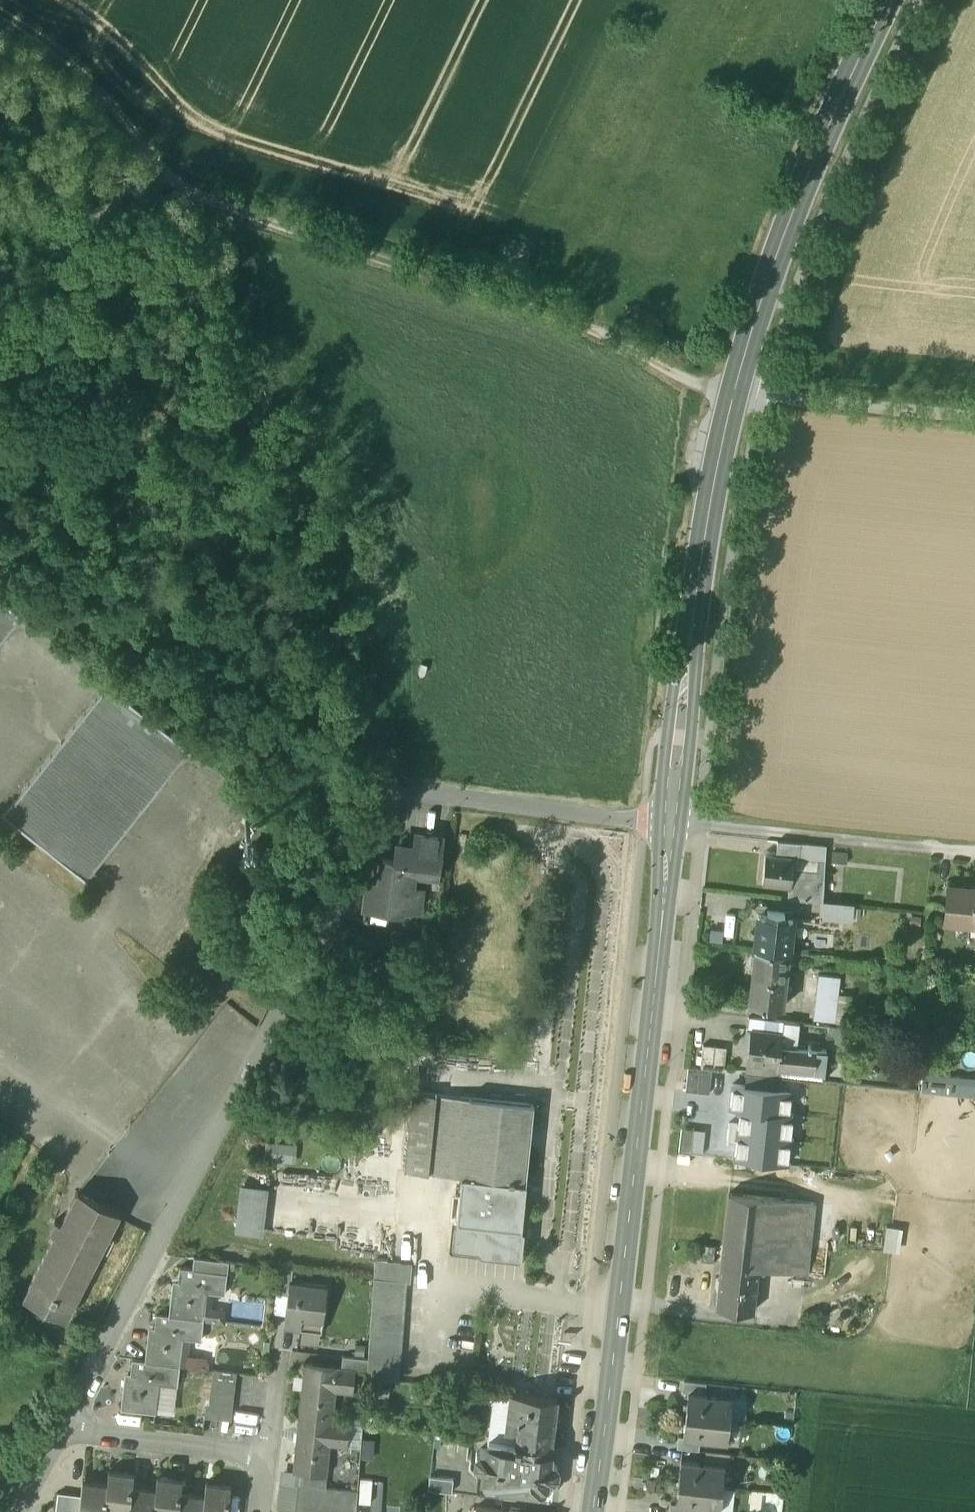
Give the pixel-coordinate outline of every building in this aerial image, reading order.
[(20,617),(21,618),(23,616),(0,597),(0,642),(20,617)] [(107,686),(6,812),(5,812),(3,814),(87,880),(88,878),(87,877),(188,750),(189,751),(191,749),(107,683),(106,685),(107,686)] [(414,846),(397,843),(394,860),(391,884),(389,905),(390,905),(419,909),(422,888),(411,886),(413,872),(439,875),(444,838),(416,834),(414,846)] [(801,843),(778,840),(776,855),(793,857),(800,859),(801,843)] [(792,869),(825,872),(827,845),(801,843),(800,859),(793,857),(792,869)] [(848,854),(833,852),(833,862),(847,864),(848,854)] [(776,855),(765,854),(762,883),(789,886),(790,886),(792,869),(793,857),(776,855)] [(394,860),(383,858),(380,882),(391,884),(394,860)] [(825,872),(792,869),(790,886),(789,886),(788,897),(822,901),(825,872)] [(380,882),(368,880),(363,918),(387,922),(390,905),(389,905),(391,884),(380,882)] [(948,885),(944,920),(974,923),(974,887),(948,885)] [(853,904),(822,901),(820,916),(852,918),(853,904)] [(785,912),(768,910),(767,915),(758,914),(755,948),(788,952),(789,951),(793,918),(784,917),(785,912)] [(788,952),(755,948),(752,975),(785,979),(788,952)] [(785,979),(752,975),(749,1002),(759,1004),(759,1008),(768,1009),(769,1005),(782,1006),(785,979)] [(833,976),(819,975),(814,1018),(835,1020),(837,1007),(835,1007),(829,1006),(830,1000),(833,976)] [(800,1022),(749,1016),(747,1027),(798,1034),(800,1022)] [(798,1034),(747,1027),(745,1044),(749,1044),(747,1073),(778,1076),(778,1067),(824,1072),(826,1049),(821,1048),(820,1046),(813,1046),(812,1048),(810,1047),(810,1044),(807,1044),(807,1047),(806,1047),(805,1045),(798,1045),(797,1046),(798,1034)] [(853,1028),(837,1027),(835,1038),(852,1040),(853,1028)] [(715,1044),(703,1043),(700,1067),(712,1068),(715,1044)] [(726,1046),(715,1044),(712,1068),(724,1069),(726,1046)] [(686,1091),(698,1092),(701,1069),(689,1067),(686,1091)] [(698,1092),(710,1094),(712,1070),(701,1069),(698,1092)] [(777,1091),(778,1076),(747,1073),(746,1085),(733,1084),(731,1108),(740,1109),(789,1114),(791,1093),(777,1091)] [(922,1073),(921,1091),(956,1095),(974,1097),(974,1079),(922,1073)] [(437,1094),(413,1091),(405,1170),(429,1173),(437,1094)] [(534,1104),(437,1094),(429,1173),(461,1176),(526,1183),(534,1104)] [(729,1122),(728,1132),(790,1138),(793,1114),(789,1114),(740,1109),(739,1123),(729,1122)] [(860,1137),(860,1114),(844,1114),(844,1137),(860,1137)] [(679,1150),(691,1152),(694,1129),(682,1127),(679,1150)] [(705,1130),(694,1129),(691,1152),(702,1153),(705,1130)] [(787,1164),(790,1138),(728,1132),(727,1141),(737,1142),(735,1158),(787,1164)] [(266,1158),(294,1161),(295,1143),(268,1141),(266,1158)] [(526,1183),(461,1176),(456,1221),(487,1224),(521,1228),(526,1183)] [(266,1189),(242,1186),(236,1230),(261,1233),(266,1189)] [(77,1190),(61,1222),(56,1220),(50,1231),(55,1233),(23,1296),(66,1318),(120,1213),(77,1190)] [(812,1202),(728,1193),(721,1262),(758,1266),(804,1271),(812,1202)] [(487,1224),(456,1221),(454,1242),(519,1249),(521,1228),(487,1224)] [(217,1260),(194,1257),(193,1268),(216,1271),(217,1260)] [(376,1258),(374,1280),(410,1284),(413,1284),(415,1262),(376,1258)] [(758,1266),(721,1262),(716,1306),(753,1311),(758,1266)] [(193,1268),(179,1267),(177,1286),(172,1285),(168,1314),(168,1315),(203,1319),(206,1291),(224,1293),(227,1272),(216,1271),(193,1268)] [(290,1281),(292,1268),(279,1267),(276,1292),(287,1294),(288,1281),(290,1281)] [(374,1280),(367,1374),(403,1377),(410,1284),(374,1280)] [(290,1281),(288,1281),(287,1294),(283,1327),(320,1332),(326,1285),(290,1281)] [(168,1314),(156,1313),(153,1332),(148,1331),(145,1360),(144,1361),(179,1365),(183,1337),(201,1339),(203,1319),(168,1315),(168,1314)] [(367,1358),(342,1355),(341,1367),(355,1368),(355,1369),(366,1370),(367,1358)] [(179,1365),(144,1361),(145,1360),(132,1359),(129,1378),(124,1377),(120,1408),(155,1412),(159,1383),(177,1385),(179,1365)] [(341,1367),(305,1363),(299,1417),(332,1420),(335,1390),(352,1391),(355,1369),(355,1368),(341,1367)] [(236,1372),(213,1369),(212,1381),(234,1384),(236,1372)] [(706,1383),(684,1380),(682,1392),(688,1393),(705,1394),(706,1383)] [(234,1384),(212,1381),(210,1392),(233,1395),(234,1384)] [(557,1397),(509,1391),(506,1416),(554,1421),(557,1397)] [(233,1395),(210,1392),(209,1403),(209,1404),(232,1407),(233,1395)] [(705,1394),(688,1393),(685,1414),(729,1419),(731,1397),(705,1394)] [(232,1407),(209,1404),(209,1403),(206,1403),(205,1415),(230,1419),(232,1407)] [(729,1419),(685,1414),(683,1436),(700,1438),(727,1441),(729,1419)] [(554,1421),(506,1416),(504,1429),(516,1431),(515,1441),(551,1445),(554,1421)] [(332,1420),(299,1417),(293,1470),(299,1471),(326,1474),(329,1443),(346,1445),(349,1422),(332,1420)] [(683,1436),(678,1436),(676,1448),(699,1450),(700,1438),(683,1436)] [(515,1441),(489,1438),(487,1452),(481,1451),(477,1454),(476,1461),(479,1465),(485,1466),(483,1482),(545,1490),(547,1477),(551,1477),(556,1473),(557,1466),(553,1462),(549,1461),(551,1445),(515,1441)] [(724,1465),(680,1460),(678,1482),(722,1487),(724,1465)] [(108,1470),(107,1481),(107,1482),(104,1510),(105,1510),(119,1511),(128,1511),(131,1485),(132,1485),(134,1473),(108,1470)] [(326,1474),(299,1471),(298,1483),(311,1484),(322,1485),(324,1486),(326,1474)] [(157,1476),(155,1487),(156,1488),(153,1511),(177,1511),(180,1490),(181,1491),(182,1479),(157,1476)] [(453,1479),(430,1476),(429,1489),(452,1492),(453,1479)] [(82,1479),(80,1495),(78,1511),(105,1511),(105,1510),(104,1510),(107,1482),(107,1481),(82,1479)] [(359,1503),(371,1503),(372,1480),(360,1479),(359,1503)] [(205,1482),(204,1493),(205,1494),(203,1511),(227,1511),(230,1485),(205,1482)] [(722,1487),(678,1482),(676,1503),(676,1504),(693,1506),(719,1509),(722,1487)] [(311,1484),(298,1483),(295,1509),(307,1510),(311,1484)] [(322,1485),(311,1484),(307,1510),(319,1511),(322,1485)] [(131,1485),(128,1511),(153,1511),(156,1488),(155,1487),(132,1485),(131,1485)] [(322,1485),(319,1511),(327,1511),(331,1511),(334,1487),(324,1486),(322,1485)] [(334,1487),(331,1511),(342,1511),(345,1488),(334,1487)] [(345,1488),(342,1511),(356,1511),(358,1489),(345,1488)] [(180,1490),(177,1511),(203,1511),(205,1494),(204,1493),(181,1491),(180,1490)] [(58,1493),(55,1511),(67,1511),(69,1494),(58,1493)] [(69,1494),(67,1511),(78,1511),(80,1495),(69,1494)] [(676,1504),(676,1503),(671,1503),(670,1511),(693,1511),(693,1506),(676,1504)]
